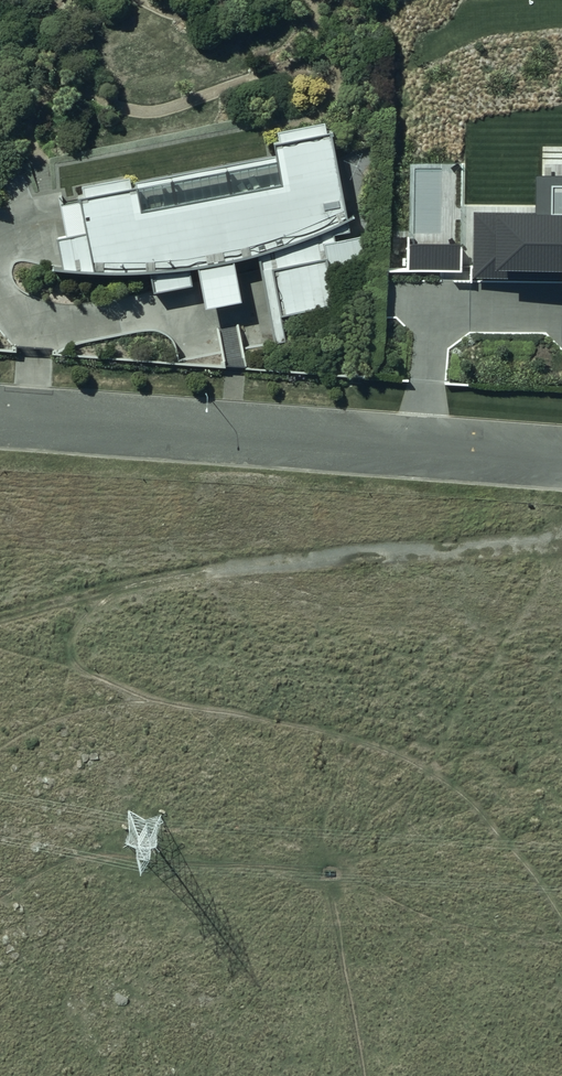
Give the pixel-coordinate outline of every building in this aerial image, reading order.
[(130,170),(84,178),(82,178),(84,190),(78,192),(78,194),(59,198),(65,229),(55,231),(61,261),(51,260),(50,264),(149,271),(152,292),(194,284),(191,267),(197,266),(200,287),(217,284),(213,263),(221,262),(225,283),(241,280),(237,257),(257,253),(273,344),(288,341),(283,314),(335,304),(323,242),(335,240),(334,232),(349,230),(330,126),(327,126),(325,115),(276,124),(278,135),(274,136),(281,178),(142,203),(137,179),(131,180),(130,170)] [(542,181),(541,223),(480,222),(479,278),(561,279),(561,182),(542,181)]
